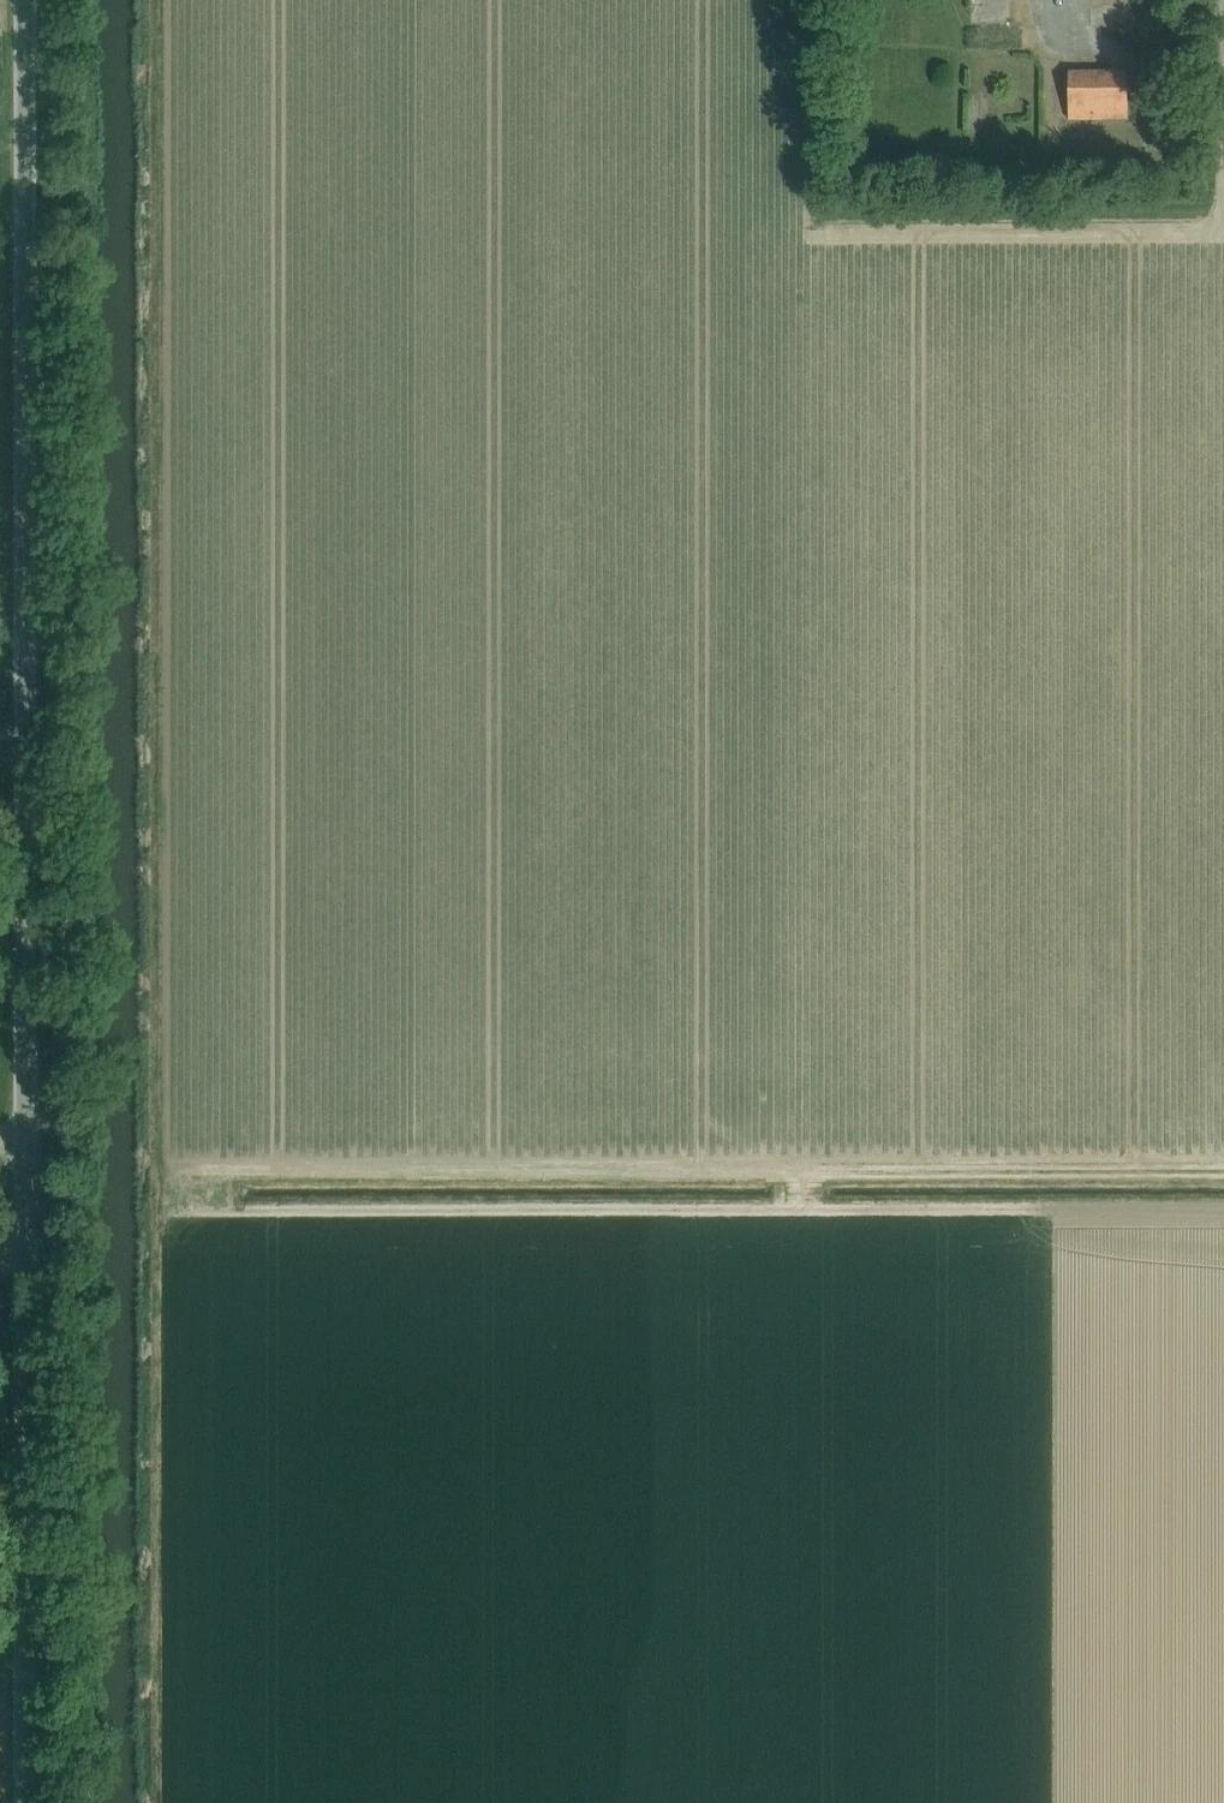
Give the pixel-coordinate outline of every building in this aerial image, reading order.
[(1068,121),(1128,120),(1127,71),(1067,72),(1068,121)]
